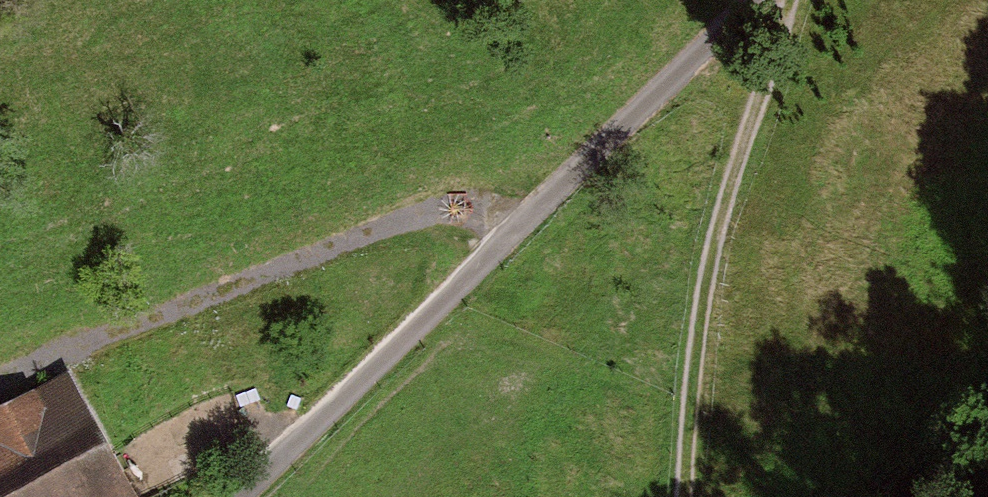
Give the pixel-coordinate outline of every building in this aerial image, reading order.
[(46,384),(0,407),(0,496),(105,496),(46,384)]
